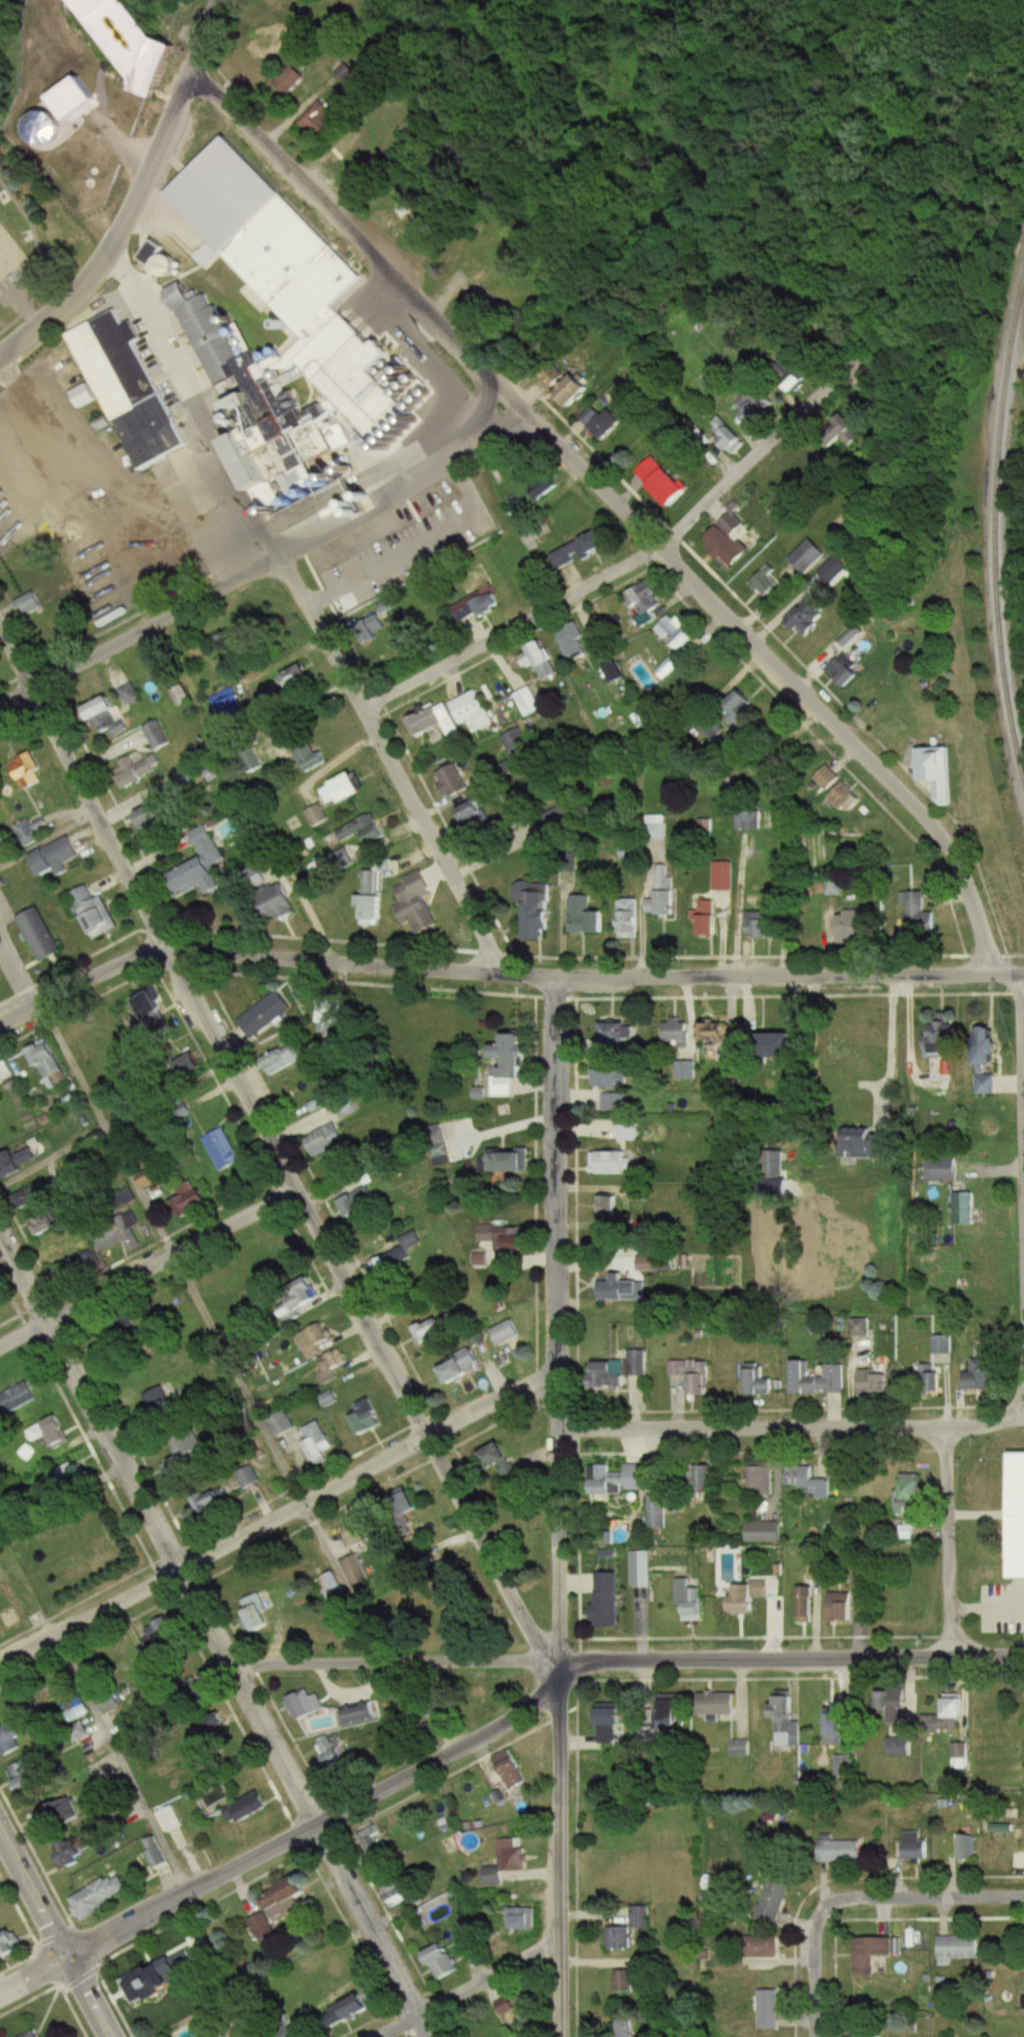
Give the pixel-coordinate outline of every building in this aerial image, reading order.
[(148,33),(125,0),(72,0),(133,89),(160,99),(180,45),(148,33)] [(113,82),(89,47),(44,77),(68,113),(113,82)] [(346,82),(356,73),(348,65),(338,74),(346,82)] [(290,95),(305,76),(295,68),(280,86),(290,95)] [(339,120),(320,101),(300,120),(319,140),(339,120)] [(219,130),(357,269),(317,308),(345,336),(325,355),(159,189),(219,130)] [(169,292),(169,293),(229,417),(227,440),(264,518),(283,519),(289,533),(362,498),(354,480),(332,478),(323,460),(348,448),(342,435),(339,435),(332,420),(303,434),(297,433),(259,353),(242,352),(207,280),(195,279),(169,292)] [(110,303),(183,439),(138,463),(65,327),(110,303)] [(794,390),(809,377),(800,367),(785,380),(794,390)] [(575,409),(598,389),(583,373),(560,394),(575,409)] [(97,402),(91,385),(72,393),(79,409),(97,402)] [(774,397),(739,397),(739,421),(774,421),(774,397)] [(605,443),(626,422),(603,398),(581,419),(605,443)] [(748,443),(735,427),(722,438),(736,454),(748,443)] [(664,467),(654,456),(639,472),(649,482),(664,467)] [(652,485),(675,509),(692,493),(669,469),(652,485)] [(538,504),(561,487),(551,474),(528,491),(538,504)] [(733,570),(750,552),(735,537),(745,526),(731,513),(704,542),(733,570)] [(559,572),(612,549),(604,530),(550,554),(559,572)] [(787,552),(802,575),(826,559),(812,536),(787,552)] [(776,570),(765,563),(751,587),(770,599),(779,585),(770,579),(776,570)] [(110,570),(91,579),(107,613),(126,604),(110,570)] [(652,614),(666,605),(650,580),(623,597),(643,629),(656,621),(652,614)] [(450,607),(458,624),(482,613),(485,620),(505,610),(493,586),(450,607)] [(12,603),(22,620),(41,608),(31,592),(12,603)] [(808,640),(835,611),(816,594),(790,623),(808,640)] [(658,630),(682,654),(700,637),(675,612),(658,630)] [(385,629),(377,613),(354,625),(362,641),(385,629)] [(557,636),(569,664),(591,654),(579,626),(557,636)] [(556,661),(544,641),(530,649),(542,670),(556,661)] [(657,672),(664,680),(681,661),(673,654),(657,672)] [(284,675),(294,696),(313,687),(303,666),(284,675)] [(138,699),(130,684),(117,692),(125,706),(138,699)] [(755,697),(741,685),(722,708),(736,720),(755,697)] [(179,707),(190,703),(184,688),(173,692),(179,707)] [(515,697),(528,719),(543,710),(531,688),(515,697)] [(453,703),(463,726),(471,723),(476,734),(495,725),(479,691),(453,703)] [(88,708),(101,736),(111,731),(113,736),(127,729),(119,712),(112,696),(88,708)] [(423,739),(447,728),(452,738),(463,733),(450,705),(414,721),(423,739)] [(143,727),(153,751),(170,744),(159,720),(143,727)] [(519,767),(532,758),(515,731),(501,741),(519,767)] [(329,763),(317,740),(294,752),(305,775),(329,763)] [(954,806),(953,748),(920,749),(920,782),(937,782),(937,806),(954,806)] [(36,776),(44,771),(33,752),(11,766),(25,790),(39,782),(36,776)] [(136,765),(131,756),(115,764),(128,789),(164,771),(157,755),(136,765)] [(450,800),(471,790),(459,764),(437,774),(450,800)] [(829,793),(826,796),(851,818),(865,801),(828,769),(817,782),(829,793)] [(338,786),(351,805),(371,791),(358,773),(338,786)] [(333,803),(341,796),(334,786),(326,793),(333,803)] [(457,809),(463,827),(489,820),(484,801),(457,809)] [(137,813),(145,834),(173,823),(165,802),(137,813)] [(331,821),(323,805),(307,813),(316,829),(331,821)] [(363,834),(368,846),(388,837),(377,812),(337,830),(343,843),(363,834)] [(758,815),(736,815),(736,829),(758,829),(758,815)] [(711,820),(699,820),(699,836),(711,836),(711,820)] [(170,876),(179,897),(202,887),(207,897),(224,889),(214,866),(226,861),(210,825),(192,832),(204,862),(170,876)] [(33,854),(44,877),(81,859),(70,837),(33,854)] [(647,856),(647,847),(626,847),(626,856),(647,856)] [(713,862),(713,891),(733,891),(733,862),(713,862)] [(272,928),(299,914),(284,883),(272,889),(260,865),(244,874),(272,928)] [(655,871),(655,899),(645,899),(645,916),(674,916),(674,871),(655,871)] [(424,896),(431,893),(423,872),(393,885),(401,904),(395,907),(403,926),(412,922),(417,935),(437,926),(424,896)] [(842,896),(842,875),(826,875),(826,896),(842,896)] [(553,884),(515,884),(515,905),(529,905),(528,941),(552,941),(553,884)] [(119,928),(104,896),(94,900),(88,885),(71,893),(93,941),(119,928)] [(925,892),(902,892),(902,935),(937,935),(937,913),(925,913),(925,892)] [(571,934),(606,934),(606,913),(593,913),(593,893),(571,893),(571,934)] [(384,925),(384,896),(359,896),(359,925),(384,925)] [(640,899),(619,899),(619,939),(640,939),(640,899)] [(717,936),(718,901),(695,901),(694,936),(717,936)] [(65,952),(40,908),(19,920),(44,964),(65,952)] [(780,909),(744,909),(744,938),(780,938),(780,909)] [(868,945),(868,912),(839,912),(839,945),(868,945)] [(169,1013),(156,987),(134,998),(154,1038),(168,1031),(161,1017),(169,1013)] [(239,1021),(253,1040),(290,1012),(275,993),(239,1021)] [(343,1002),(317,1000),(316,1024),(341,1026),(343,1002)] [(688,1020),(656,1021),(657,1045),(689,1043),(688,1020)] [(957,1023),(935,1023),(935,1058),(957,1058),(957,1023)] [(599,1024),(599,1049),(634,1049),(634,1024),(599,1024)] [(699,1024),(699,1045),(733,1045),(733,1024),(699,1024)] [(999,1095),(999,1076),(989,1075),(990,1067),(1000,1068),(1000,1030),(981,1030),(980,1094),(999,1095)] [(506,1036),(506,1046),(490,1046),(492,1096),(529,1094),(527,1035),(506,1036)] [(801,1035),(777,1035),(777,1059),(801,1059),(801,1035)] [(65,1074),(50,1040),(30,1049),(45,1083),(65,1074)] [(302,1060),(294,1044),(270,1056),(277,1072),(302,1060)] [(692,1075),(692,1062),(678,1062),(678,1075),(692,1075)] [(6,1063),(0,1066),(0,1082),(13,1076),(6,1063)] [(593,1068),(593,1089),(625,1089),(625,1068),(593,1068)] [(627,1112),(627,1094),(601,1094),(601,1112),(627,1112)] [(615,1122),(587,1122),(587,1139),(615,1139),(615,1122)] [(305,1144),(320,1157),(338,1137),(322,1124),(305,1144)] [(638,1142),(638,1124),(618,1124),(618,1142),(638,1142)] [(201,1139),(218,1172),(239,1162),(222,1128),(201,1139)] [(853,1159),(890,1159),(890,1135),(853,1135),(853,1159)] [(23,1151),(0,1157),(0,1164),(3,1177),(28,1170),(23,1151)] [(593,1175),(634,1175),(634,1153),(593,1153),(593,1175)] [(505,1173),(531,1173),(531,1154),(505,1154),(505,1173)] [(928,1159),(928,1182),(958,1182),(958,1159),(928,1159)] [(141,1189),(162,1179),(156,1165),(135,1175),(141,1189)] [(170,1192),(184,1221),(211,1207),(202,1189),(195,1193),(189,1182),(170,1192)] [(18,1191),(23,1209),(54,1201),(50,1183),(18,1191)] [(339,1199),(348,1219),(378,1205),(369,1185),(339,1199)] [(598,1218),(628,1218),(628,1187),(598,1188),(598,1218)] [(977,1193),(954,1193),(954,1226),(977,1226),(977,1193)] [(40,1238),(60,1227),(50,1207),(29,1218),(40,1238)] [(97,1251),(121,1241),(126,1253),(141,1247),(126,1214),(88,1231),(97,1251)] [(529,1252),(529,1227),(478,1227),(478,1252),(529,1252)] [(412,1259),(408,1251),(423,1244),(416,1231),(396,1241),(400,1249),(373,1262),(384,1284),(397,1278),(392,1268),(412,1259)] [(53,1266),(61,1285),(100,1270),(93,1251),(53,1266)] [(627,1283),(627,1274),(615,1274),(615,1283),(603,1283),(603,1302),(644,1302),(644,1283),(627,1283)] [(287,1321),(319,1300),(310,1286),(278,1307),(287,1321)] [(427,1349),(458,1326),(447,1310),(416,1333),(427,1349)] [(522,1335),(512,1320),(491,1333),(501,1349),(522,1335)] [(296,1337),(309,1360),(324,1351),(321,1347),(333,1341),(322,1322),(296,1337)] [(953,1336),(935,1336),(935,1353),(953,1353),(953,1336)] [(320,1359),(326,1372),(318,1376),(323,1386),(339,1378),(335,1372),(349,1365),(341,1349),(320,1359)] [(487,1371),(476,1350),(441,1368),(452,1388),(487,1371)] [(592,1390),(625,1389),(625,1376),(647,1376),(646,1350),(628,1350),(628,1361),(592,1362),(592,1390)] [(991,1367),(991,1358),(972,1358),(972,1392),(1002,1392),(1002,1367),(991,1367)] [(790,1361),(791,1394),(845,1393),(844,1364),(824,1365),(824,1377),(810,1377),(809,1360),(790,1361)] [(669,1376),(689,1376),(689,1395),(711,1395),(711,1361),(669,1361),(669,1376)] [(765,1380),(765,1364),(746,1364),(746,1394),(781,1394),(781,1380),(765,1380)] [(923,1365),(923,1392),(944,1392),(944,1365),(923,1365)] [(859,1370),(859,1396),(891,1396),(891,1370),(859,1370)] [(0,1395),(12,1415),(36,1400),(25,1381),(0,1395)] [(171,1392),(143,1393),(144,1429),(172,1427),(171,1392)] [(357,1406),(359,1410),(350,1415),(362,1439),(386,1427),(372,1398),(357,1406)] [(276,1439),(297,1430),(288,1408),(267,1417),(276,1439)] [(338,1447),(321,1421),(301,1434),(321,1465),(332,1458),(328,1453),(338,1447)] [(173,1483),(207,1461),(193,1439),(159,1461),(173,1483)] [(516,1455),(500,1441),(482,1462),(498,1476),(516,1455)] [(1011,1452),(1023,1452),(1023,1577),(1012,1577),(1011,1452)] [(776,1490),(776,1463),(754,1463),(754,1490),(776,1490)] [(620,1495),(620,1488),(642,1489),(643,1464),(627,1464),(627,1472),(610,1471),(610,1465),(599,1465),(598,1494),(620,1495)] [(701,1465),(701,1490),(719,1490),(719,1465),(701,1465)] [(817,1499),(831,1499),(831,1479),(816,1479),(816,1465),(788,1465),(788,1487),(817,1487),(817,1499)] [(922,1474),(901,1474),(901,1490),(896,1490),(896,1514),(907,1514),(907,1508),(922,1508),(922,1474)] [(226,1511),(221,1485),(193,1491),(198,1516),(226,1511)] [(423,1510),(417,1487),(388,1495),(394,1518),(423,1510)] [(353,1549),(374,1538),(364,1520),(343,1531),(353,1549)] [(783,1523),(747,1523),(747,1543),(783,1543),(783,1523)] [(650,1551),(631,1551),(631,1587),(650,1587),(650,1551)] [(371,1581),(360,1555),(343,1561),(354,1588),(371,1581)] [(344,1589),(336,1572),(317,1581),(324,1598),(344,1589)] [(598,1572),(598,1623),(619,1623),(619,1572),(598,1572)] [(854,1585),(864,1585),(864,1572),(854,1572),(854,1585)] [(675,1605),(684,1605),(684,1621),(705,1621),(705,1588),(694,1588),(694,1579),(675,1579),(675,1605)] [(769,1598),(769,1582),(735,1582),(735,1612),(758,1612),(758,1598),(769,1598)] [(815,1588),(796,1588),(796,1623),(815,1623),(815,1588)] [(856,1621),(856,1593),(827,1593),(827,1621),(856,1621)] [(255,1636),(276,1626),(265,1604),(245,1613),(255,1636)] [(179,1637),(170,1617),(129,1636),(147,1673),(171,1661),(163,1644),(179,1637)] [(292,1698),(302,1720),(320,1712),(310,1690),(292,1698)] [(876,1692),(876,1717),(896,1717),(896,1692),(876,1692)] [(699,1693),(699,1715),(736,1715),(736,1693),(699,1693)] [(966,1718),(966,1694),(947,1694),(947,1718),(966,1718)] [(681,1739),(682,1695),(657,1695),(656,1726),(642,1726),(642,1738),(681,1739)] [(777,1718),(777,1747),(799,1747),(799,1696),(773,1696),(773,1718),(777,1718)] [(344,1727),(381,1720),(378,1703),(340,1710),(344,1727)] [(601,1745),(625,1745),(625,1707),(601,1707),(601,1745)] [(28,1734),(15,1715),(0,1725),(0,1753),(4,1758),(21,1746),(18,1741),(28,1734)] [(346,1758),(332,1734),(314,1744),(329,1768),(346,1758)] [(912,1757),(912,1738),(889,1738),(889,1757),(912,1757)] [(732,1741),(732,1756),(751,1756),(751,1741),(732,1741)] [(516,1791),(533,1779),(512,1748),(494,1760),(516,1791)] [(10,1766),(23,1793),(45,1782),(32,1755),(10,1766)] [(855,1755),(835,1755),(835,1777),(855,1777),(855,1755)] [(229,1826),(269,1810),(262,1792),(222,1807),(229,1826)] [(80,1817),(73,1798),(34,1812),(41,1832),(80,1817)] [(184,1825),(174,1806),(158,1813),(168,1833),(184,1825)] [(391,1863),(379,1826),(361,1832),(373,1869),(391,1863)] [(903,1833),(903,1861),(928,1861),(928,1833),(903,1833)] [(87,1857),(71,1837),(55,1850),(71,1870),(87,1857)] [(956,1837),(956,1859),(974,1859),(974,1837),(956,1837)] [(150,1843),(156,1870),(172,1866),(165,1839),(150,1843)] [(483,1886),(504,1885),(504,1871),(527,1870),(525,1839),(499,1841),(500,1867),(483,1868),(483,1886)] [(821,1842),(821,1863),(862,1863),(862,1842),(821,1842)] [(83,1920),(133,1893),(122,1873),(72,1900),(83,1920)] [(276,1920),(302,1908),(298,1900),(313,1893),(305,1877),(264,1896),(276,1920)] [(790,1882),(769,1878),(761,1921),(782,1925),(790,1882)] [(380,1892),(392,1910),(411,1897),(398,1879),(380,1892)] [(3,1901),(0,1903),(0,1932),(15,1925),(3,1901)] [(653,1908),(634,1908),(634,1929),(610,1929),(610,1951),(634,1951),(634,1930),(653,1930),(653,1908)] [(535,1909),(508,1909),(508,1930),(535,1930),(535,1909)] [(251,1919),(260,1941),(275,1934),(266,1913),(251,1919)] [(461,1927),(464,1943),(477,1941),(475,1925),(461,1927)] [(26,1950),(16,1930),(0,1938),(0,1964),(26,1950)] [(781,1937),(746,1937),(746,1957),(781,1958),(781,1937)] [(939,1937),(939,1964),(981,1964),(981,1937),(939,1937)] [(895,1938),(857,1939),(858,1974),(881,1973),(880,1957),(895,1957),(895,1938)] [(461,1969),(446,1943),(425,1955),(440,1982),(461,1969)] [(183,1985),(178,1977),(195,1967),(186,1952),(137,1980),(151,2004),(183,1985)] [(636,1971),(616,1971),(616,1993),(636,1993),(636,1971)] [(782,2029),(782,1990),(760,1990),(760,2029),(782,2029)] [(376,2010),(367,1992),(324,2012),(332,2030),(376,2010)] [(499,2017),(517,2010),(511,1997),(494,2004),(499,2017)] [(637,2019),(615,2019),(615,2036),(637,2036),(637,2019)]
